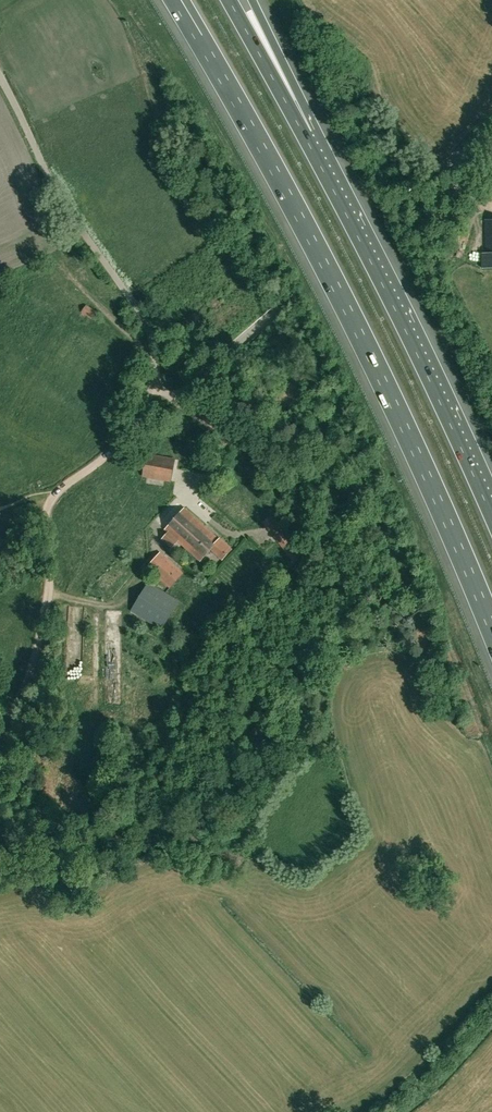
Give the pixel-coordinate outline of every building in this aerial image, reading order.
[(485,220),(486,253),(482,253),(482,267),(491,267),(491,220),(485,220)] [(93,320),(98,312),(87,305),(81,312),(93,320)] [(170,481),(175,459),(148,454),(144,476),(170,481)] [(166,529),(168,531),(161,539),(172,548),(179,540),(201,560),(211,549),(222,559),(231,549),(220,538),(219,539),(185,508),(166,529)] [(161,551),(146,567),(170,589),(184,573),(161,551)] [(132,610),(131,613),(152,626),(154,624),(162,629),(179,601),(149,582),(132,610)]
